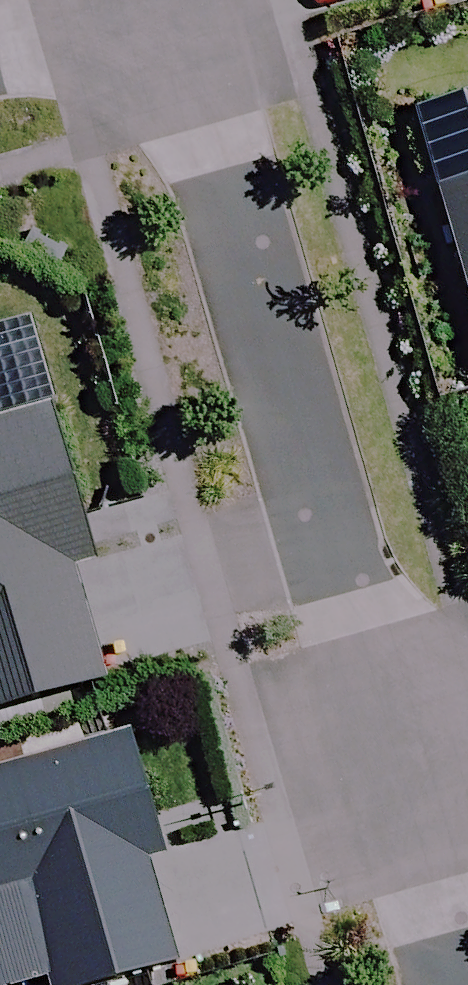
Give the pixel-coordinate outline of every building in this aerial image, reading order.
[(413,108),(467,292),(467,91),(413,108)] [(97,681),(64,566),(85,560),(41,407),(0,419),(0,709),(97,681)] [(123,736),(0,771),(0,984),(7,984),(40,976),(43,984),(100,984),(168,966),(137,856),(156,851),(123,736)]
